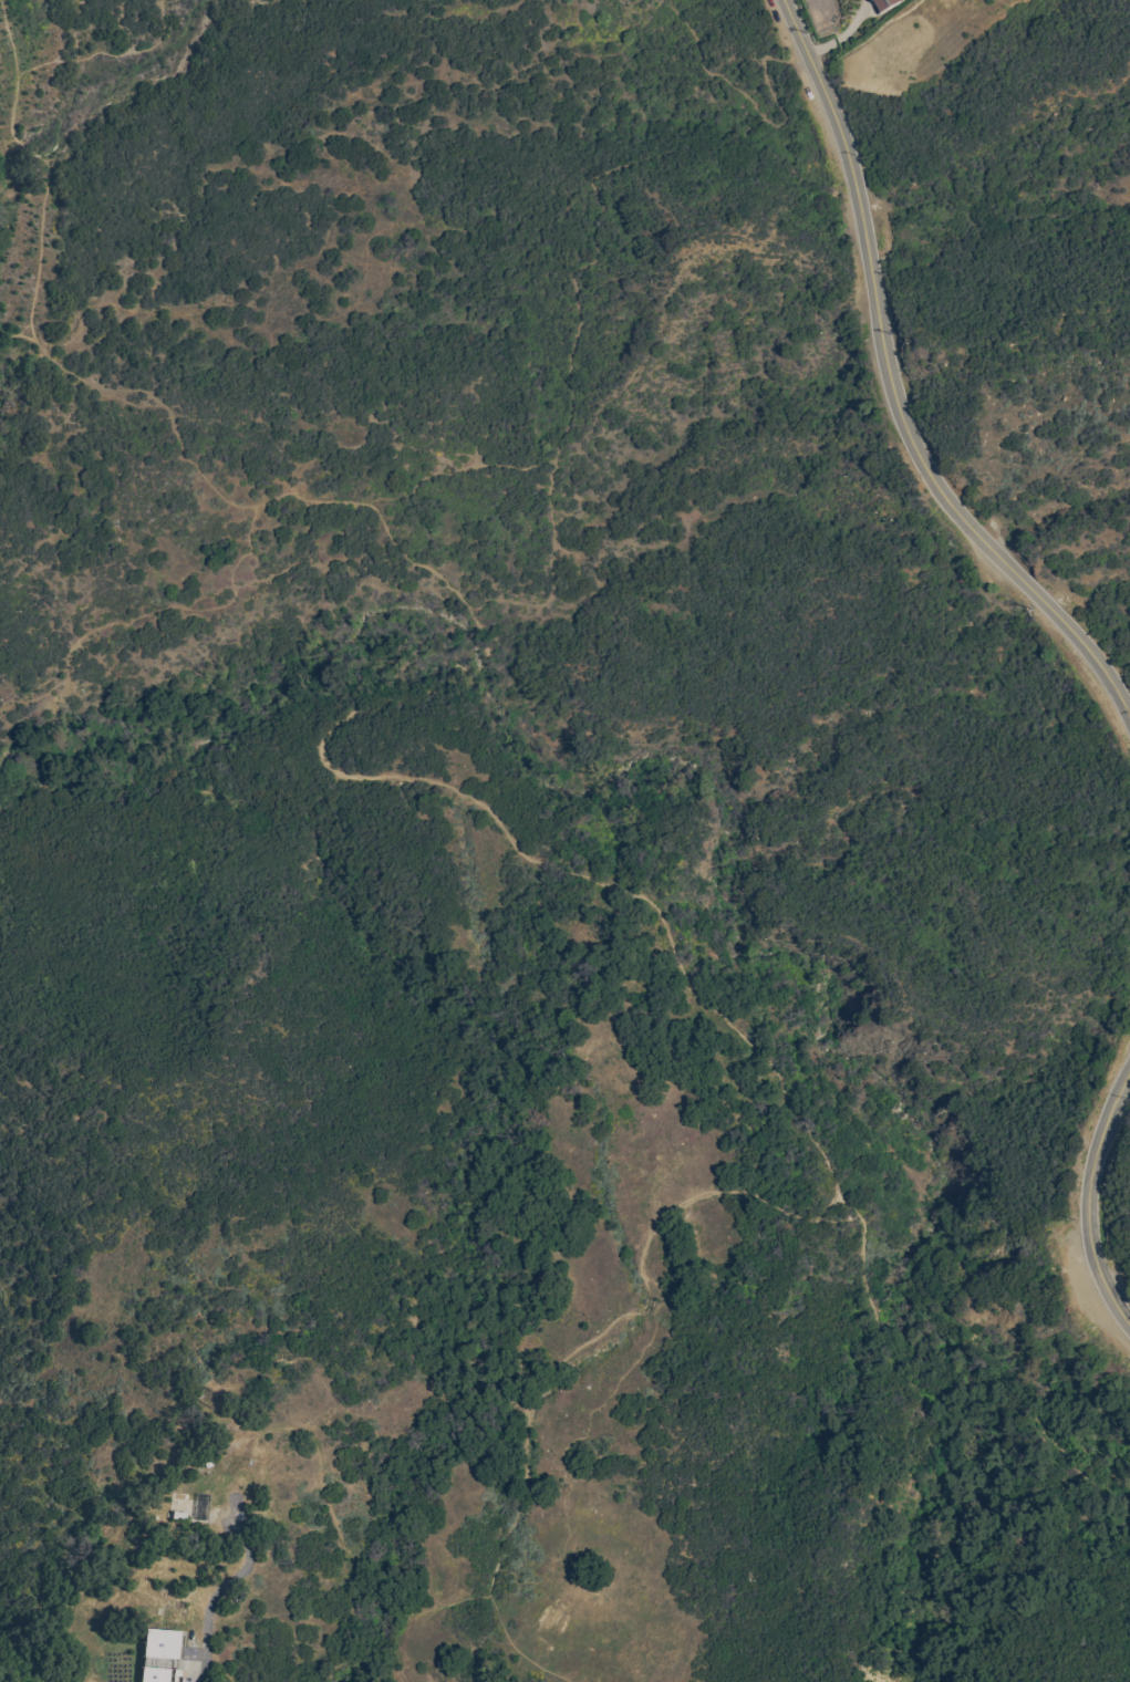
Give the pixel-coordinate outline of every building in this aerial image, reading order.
[(882,13),(874,0),(901,0),(902,1),(882,13)] [(140,1681),(179,1681),(183,1632),(144,1629),(140,1681)]
